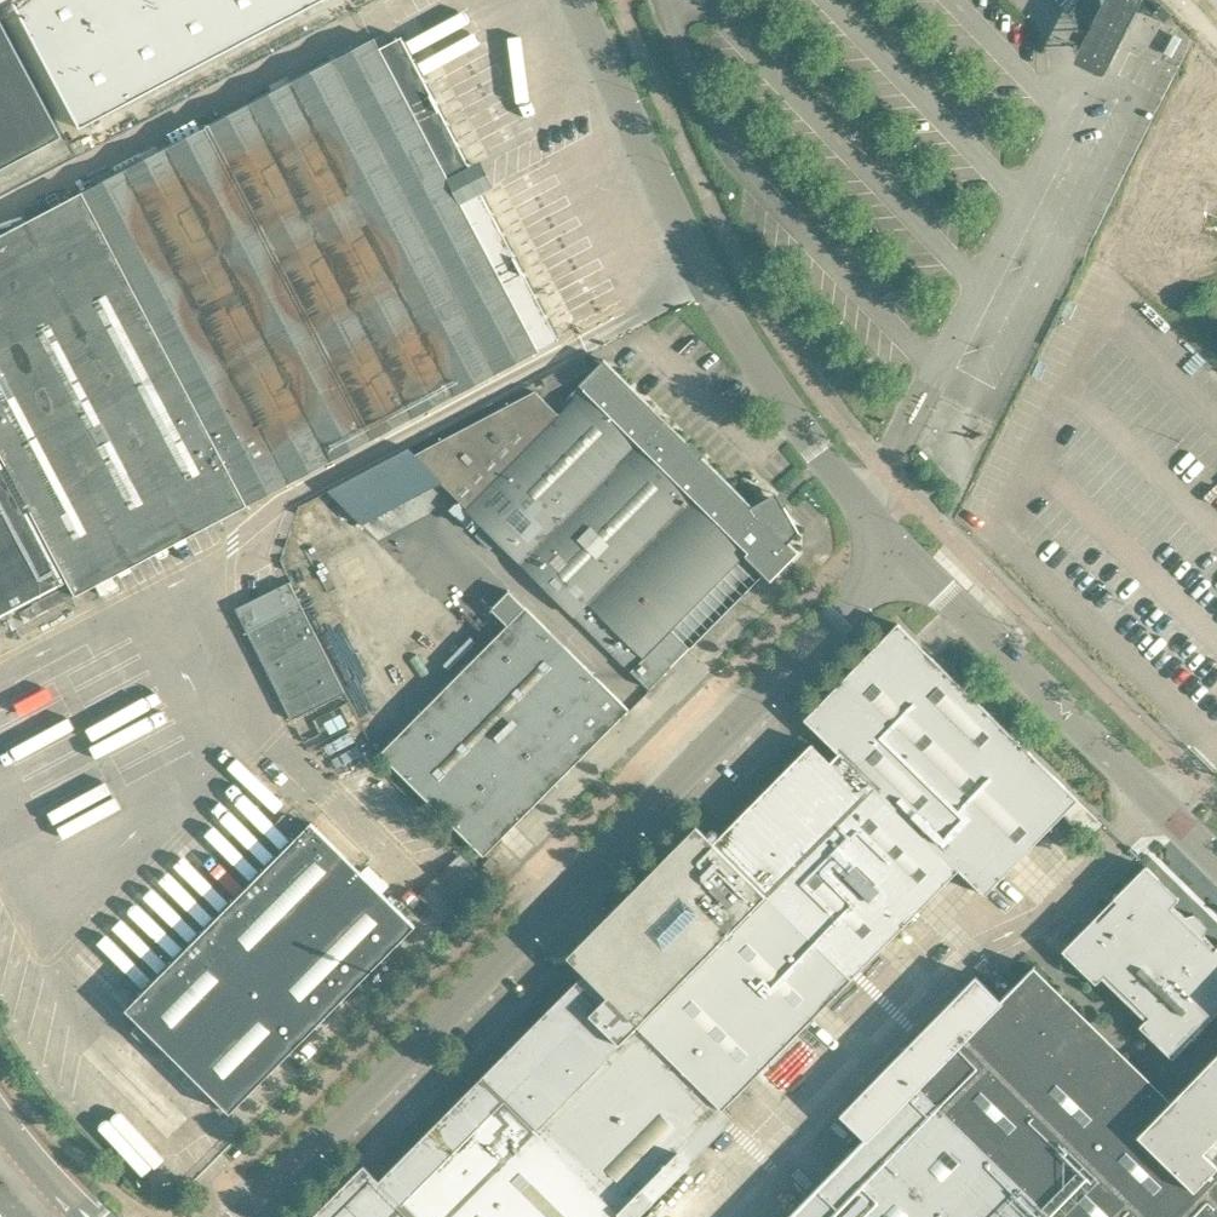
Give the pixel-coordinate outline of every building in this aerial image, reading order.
[(324,0),(13,0),(81,128),(324,0)] [(1060,5),(1068,13),(1082,0),(1065,0),(1060,5)] [(1096,39),(1092,36),(1081,58),(1102,69),(1113,47),(1108,45),(1130,3),(1134,5),(1137,0),(1116,0),(1096,39)] [(1165,22),(1172,16),(1173,14),(1163,3),(1154,11),(1165,22)] [(0,17),(0,169),(64,136),(0,17)] [(0,389),(0,449),(41,528),(192,448),(204,471),(224,460),(248,504),(539,351),(538,349),(558,338),(481,191),(480,192),(467,168),(470,167),(402,37),(389,44),(384,34),(375,38),(94,185),(155,307),(0,389)] [(155,307),(94,185),(0,235),(0,389),(155,307)] [(574,395),(576,397),(559,414),(535,391),(414,455),(649,688),(789,548),(786,545),(798,533),(800,532),(785,507),(782,508),(769,496),(749,508),(605,364),(574,395)] [(65,582),(54,561),(0,459),(0,617),(65,582)] [(292,719),(345,692),(290,581),(236,608),(292,719)] [(381,753),(484,855),(629,709),(526,607),(381,753)] [(805,719),(833,747),(840,754),(842,752),(903,813),(902,814),(958,869),(984,895),(1063,815),(1087,839),(1102,823),(1078,799),(935,659),(914,639),(898,623),(805,719)] [(312,1216),(616,1216),(620,1213),(624,1216),(638,1216),(690,1164),(733,1120),(722,1109),(763,1068),(796,1035),(958,869),(902,814),(903,813),(842,752),(840,754),(833,747),(824,756),(811,743),(790,765),(713,843),(696,826),(604,919),(568,956),(582,970),(585,973),(579,978),(379,1180),(366,1167),(364,1165),(353,1175),(312,1216)] [(311,823),(126,1010),(231,1113),(416,926),(311,823)] [(485,881),(450,846),(410,885),(445,920),(485,881)] [(1216,946),(1173,904),(1179,898),(1146,865),(1063,951),(1096,983),(1102,977),(1146,1019),(1140,1026),(1172,1057),(1216,1012),(1216,946)] [(789,1216),(1216,1216),(1216,1055),(1166,1107),(1029,973),(1035,967),(1034,966),(1000,1000),(975,976),(839,1115),(865,1140),(813,1194),(789,1216)]
